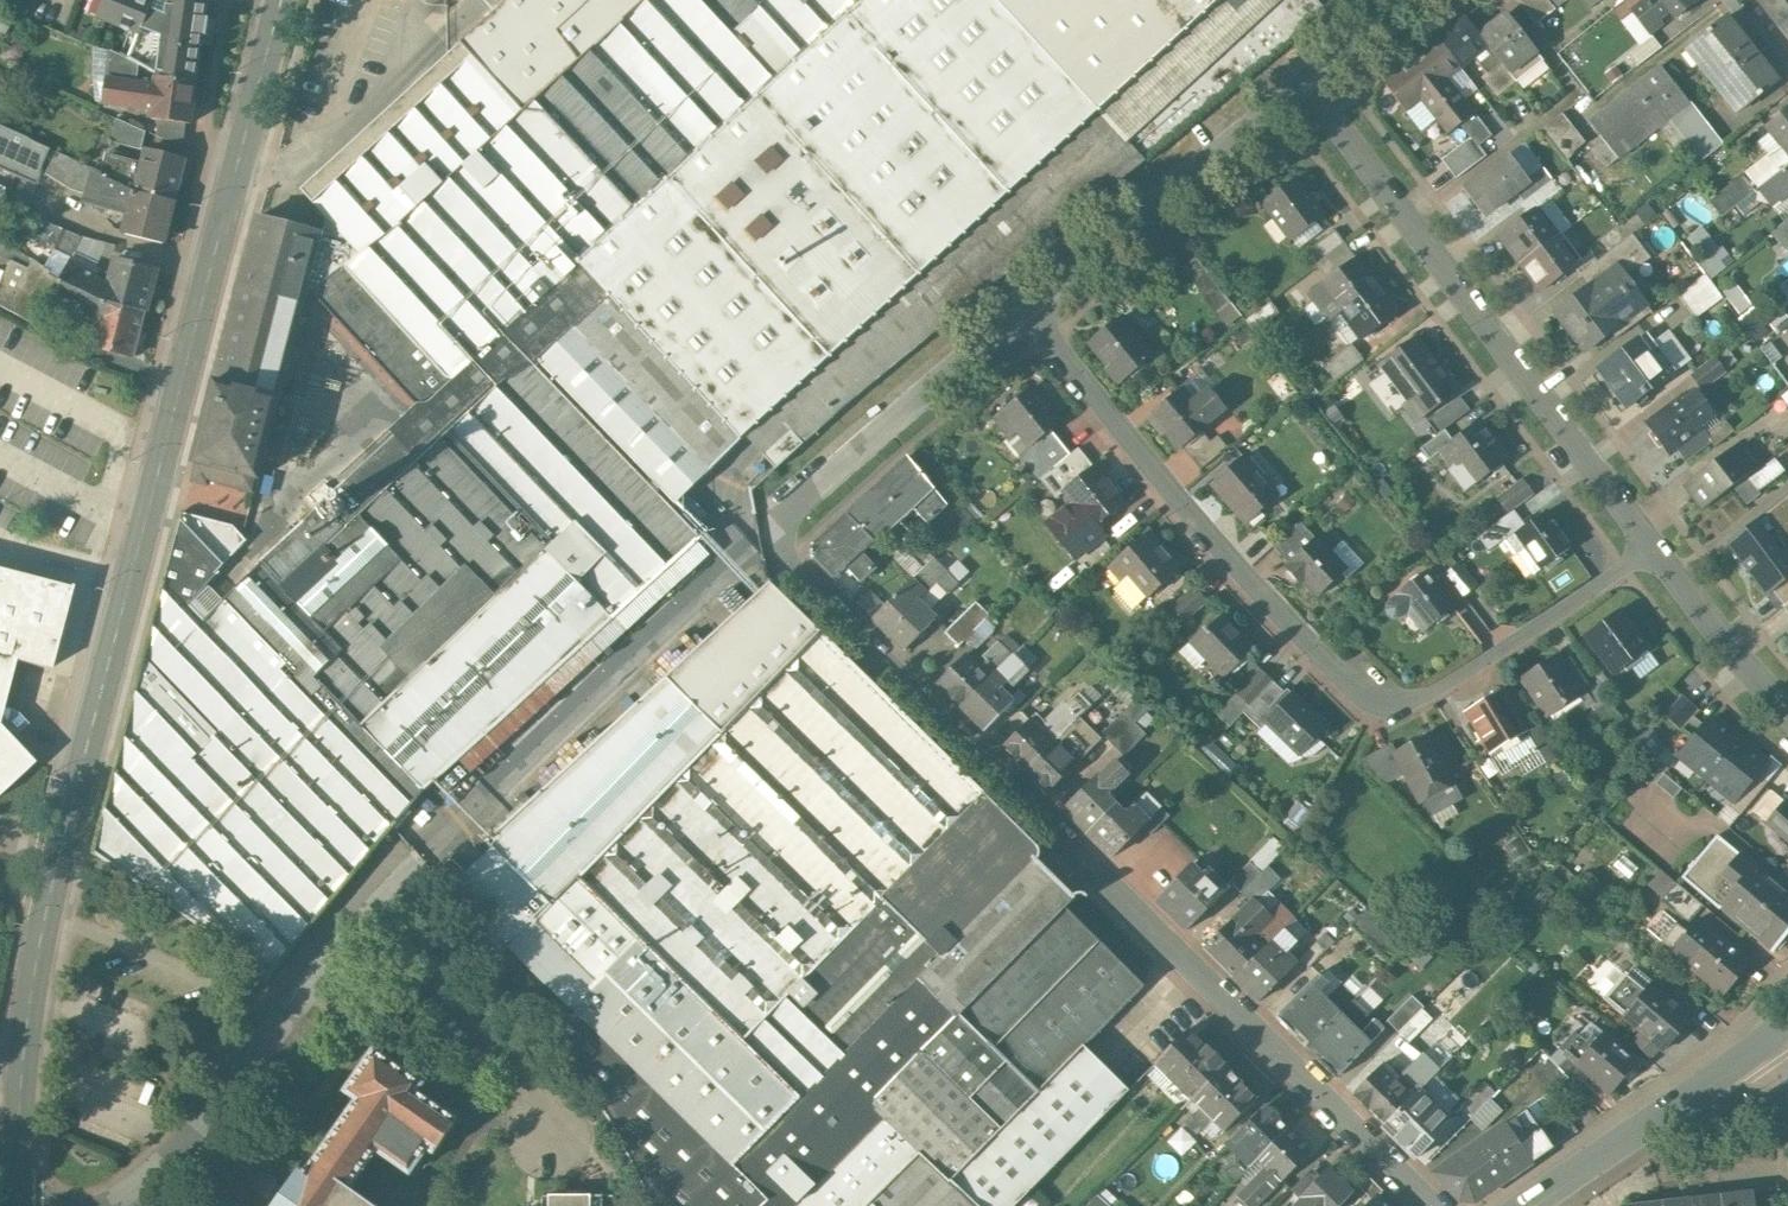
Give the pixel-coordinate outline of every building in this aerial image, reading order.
[(152,0),(105,0),(97,19),(130,32),(121,55),(111,52),(110,53),(121,57),(158,77),(158,79),(196,84),(203,37),(207,37),(210,20),(206,19),(208,2),(193,0),(188,0),(187,9),(167,6),(152,0)] [(302,193),(328,220),(361,255),(323,282),(320,284),(317,287),(316,290),(315,292),(315,295),(316,298),(316,300),(317,302),(411,404),(413,405),(415,407),(420,408),(425,407),(428,405),(580,266),(580,265),(796,69),(738,8),(726,19),(709,0),(643,0),(609,29),(606,32),(576,60),(521,111),(460,45),(302,193)] [(460,45),(521,111),(576,60),(560,37),(602,0),(508,0),(460,45)] [(560,37),(576,60),(606,32),(609,29),(643,0),(602,0),(560,37)] [(580,266),(609,297),(575,330),(711,470),(869,325),(1100,113),(996,0),(872,0),(796,69),(580,265),(580,266)] [(726,19),(738,8),(796,69),(872,0),(709,0),(726,19)] [(1100,113),(1101,113),(1225,0),(996,0),(1100,113)] [(1125,139),(1145,160),(1327,10),(1319,0),(1279,0),(1125,139)] [(1537,23),(1556,8),(1550,0),(1519,0),(1537,23)] [(1631,14),(1641,26),(1648,35),(1663,24),(1659,19),(1669,11),(1660,0),(1649,0),(1631,14)] [(1669,11),(1675,19),(1700,0),(1660,0),(1669,11)] [(1780,26),(1787,20),(1787,0),(1760,0),(1780,26)] [(1545,60),(1508,13),(1480,35),(1488,47),(1499,60),(1516,83),(1545,60)] [(1641,26),(1631,14),(1621,22),(1630,34),(1641,26)] [(1480,35),(1465,17),(1438,38),(1461,68),(1476,56),(1488,47),(1480,35)] [(1727,18),(1694,43),(1707,59),(1702,63),(1728,96),(1732,93),(1744,109),(1778,83),(1727,18)] [(1461,68),(1438,38),(1411,60),(1434,89),(1447,79),(1461,68)] [(1488,47),(1476,56),(1478,59),(1483,65),(1487,70),(1499,60),(1488,47)] [(158,77),(121,57),(110,53),(104,100),(153,106),(158,79),(158,77)] [(1483,65),(1478,59),(1474,62),(1479,68),(1483,65)] [(1434,89),(1411,60),(1383,81),(1406,110),(1420,99),(1434,89)] [(1487,70),(1481,75),(1498,97),(1516,83),(1499,60),(1487,70)] [(1663,68),(1589,125),(1600,138),(1618,161),(1672,120),(1691,104),(1663,68)] [(196,84),(158,79),(152,115),(160,116),(160,122),(184,124),(185,119),(191,120),(196,84)] [(1473,112),(1447,79),(1434,89),(1460,122),(1473,112)] [(1460,122),(1434,89),(1420,99),(1446,132),(1460,122)] [(1722,144),(1691,104),(1672,120),(1703,159),(1722,144)] [(1767,128),(1781,146),(1787,155),(1787,111),(1767,128)] [(1473,112),(1460,122),(1478,146),(1491,136),(1473,112)] [(1100,113),(869,325),(887,346),(900,361),(1145,160),(1125,139),(1101,113),(1100,113)] [(1582,143),(1560,115),(1545,127),(1576,167),(1584,160),(1575,149),(1582,143)] [(184,124),(160,122),(159,136),(184,144),(184,124)] [(1426,171),(1470,137),(1462,125),(1446,137),(1452,144),(1423,167),(1426,171)] [(0,127),(0,171),(26,182),(38,177),(39,177),(41,172),(51,150),(0,127)] [(1618,161),(1600,138),(1589,146),(1609,171),(1619,163),(1618,161)] [(1745,174),(1748,178),(1757,190),(1787,166),(1787,155),(1781,146),(1745,174)] [(93,169),(51,150),(41,172),(72,191),(86,195),(93,169)] [(185,160),(147,150),(139,179),(126,175),(129,160),(107,155),(103,173),(103,176),(138,193),(174,202),(185,160)] [(1509,158),(1466,192),(1485,216),(1516,192),(1528,182),(1527,181),(1509,158)] [(1444,162),(1427,173),(1438,189),(1454,178),(1444,162)] [(1757,190),(1764,199),(1771,206),(1787,193),(1787,166),(1757,190)] [(138,193),(103,176),(103,173),(93,169),(86,195),(84,203),(130,216),(125,234),(164,244),(174,202),(138,193)] [(1542,169),(1527,181),(1528,182),(1516,192),(1524,203),(1530,199),(1552,182),(1542,169)] [(1742,177),(1710,202),(1723,217),(1746,199),(1757,190),(1748,178),(1745,181),(1742,177)] [(1297,180),(1264,204),(1291,240),(1324,215),(1297,180)] [(1552,182),(1530,199),(1539,210),(1561,193),(1552,182)] [(1757,190),(1746,199),(1753,207),(1764,199),(1757,190)] [(1532,211),(1499,236),(1520,264),(1553,239),(1544,226),(1532,211)] [(324,235),(259,217),(246,266),(308,279),(323,282),(361,255),(328,220),(324,235)] [(1771,234),(1786,252),(1787,250),(1787,220),(1771,234)] [(1558,235),(1549,223),(1544,226),(1553,239),(1558,235)] [(1716,275),(1733,262),(1704,225),(1687,238),(1716,275)] [(1335,230),(1309,250),(1318,263),(1344,243),(1335,230)] [(1632,234),(1587,268),(1598,281),(1616,267),(1618,269),(1644,249),(1632,234)] [(1570,250),(1558,235),(1553,239),(1565,254),(1570,250)] [(1553,239),(1520,264),(1541,291),(1574,265),(1565,254),(1553,239)] [(1356,258),(1322,284),(1342,311),(1343,312),(1377,286),(1356,258)] [(76,262),(71,260),(60,282),(88,296),(95,280),(96,278),(95,273),(85,267),(87,264),(78,259),(76,262)] [(1220,288),(1198,260),(1186,269),(1208,297),(1220,288)] [(52,272),(32,262),(19,288),(34,296),(33,297),(49,305),(60,282),(50,277),(52,272)] [(154,272),(114,262),(108,286),(108,287),(103,304),(143,314),(154,272)] [(308,279),(246,266),(195,464),(220,471),(218,480),(230,483),(232,473),(257,480),(308,279)] [(1598,281),(1556,314),(1584,351),(1611,330),(1617,338),(1651,311),(1618,269),(1616,267),(1598,281)] [(1705,275),(1678,294),(1696,319),(1723,299),(1705,275)] [(108,286),(95,280),(88,296),(103,304),(108,287),(108,286)] [(88,296),(60,282),(49,305),(56,309),(54,314),(64,319),(67,314),(76,319),(88,296)] [(1342,311),(1322,284),(1311,292),(1331,319),(1342,311)] [(1377,286),(1343,312),(1363,339),(1397,313),(1377,286)] [(103,304),(88,296),(76,319),(82,322),(85,315),(99,321),(103,304)] [(1269,303),(1247,320),(1255,331),(1278,314),(1269,303)] [(143,314),(103,304),(99,321),(92,346),(133,356),(143,314)] [(1154,356),(1123,317),(1089,343),(1109,367),(1106,369),(1118,384),(1154,356)] [(501,386),(417,463),(394,438),(319,506),(320,507),(260,564),(262,566),(202,621),(185,603),(215,572),(177,532),(94,854),(270,976),(425,791),(704,532),(676,503),(711,470),(575,330),(541,363),(501,386)] [(1676,372),(1647,333),(1599,369),(1628,408),(1676,372)] [(1456,392),(1416,339),(1379,366),(1381,368),(1385,365),(1411,399),(1403,406),(1415,423),(1456,392)] [(1351,344),(1324,365),(1336,382),(1364,361),(1351,344)] [(887,346),(764,456),(765,456),(749,470),(751,471),(743,479),(752,489),(760,482),(763,485),(778,471),(775,468),(845,407),(900,361),(887,346)] [(1716,358),(1691,377),(1701,391),(1702,390),(1701,390),(1726,372),(1716,358)] [(1031,389),(995,418),(1011,438),(1018,432),(1030,446),(1031,447),(1050,432),(1059,424),(1031,389)] [(1181,390),(1152,414),(1153,415),(1149,418),(1161,433),(1165,430),(1180,448),(1181,447),(1201,431),(1209,425),(1208,423),(1224,410),(1208,391),(1192,404),(1181,390)] [(1713,416),(1697,393),(1683,403),(1700,426),(1713,416)] [(1460,397),(1427,421),(1437,435),(1470,411),(1460,397)] [(1683,403),(1680,399),(1646,425),(1669,455),(1677,449),(1703,430),(1700,426),(1683,403)] [(1507,460),(1479,423),(1453,442),(1442,450),(1455,467),(1463,461),(1478,480),(1476,481),(1477,482),(1507,460)] [(1703,430),(1677,449),(1685,461),(1711,441),(1703,430)] [(1201,431),(1181,447),(1200,470),(1227,448),(1218,436),(1210,442),(1201,431)] [(1445,431),(1422,448),(1430,459),(1442,450),(1453,442),(1445,431)] [(1050,432),(1031,447),(1030,446),(1020,454),(1040,479),(1070,456),(1050,432)] [(1744,444),(1687,488),(1704,510),(1761,466),(1744,444)] [(1070,456),(1040,479),(1051,493),(1076,473),(1080,478),(1094,467),(1079,448),(1070,456)] [(936,490),(909,457),(879,485),(908,515),(916,509),(936,490)] [(1244,459),(1213,486),(1226,501),(1228,500),(1247,522),(1249,521),(1245,517),(1257,507),(1261,512),(1277,497),(1244,459)] [(1074,503),(1048,524),(1076,558),(1104,536),(1096,526),(1124,504),(1094,467),(1080,478),(1064,491),(1074,503)] [(1522,480),(1497,499),(1508,514),(1533,495),(1522,480)] [(879,485),(848,512),(875,540),(879,543),(901,522),(908,515),(879,485)] [(936,490),(916,509),(928,522),(948,505),(936,490)] [(1731,543),(1743,560),(1756,550),(1747,538),(1769,521),(1781,537),(1787,532),(1787,497),(1731,543)] [(231,524),(182,512),(177,532),(215,572),(247,539),(231,524)] [(848,512),(811,547),(811,557),(834,580),(847,567),(863,552),(875,540),(848,512)] [(1571,547),(1546,512),(1513,535),(1523,549),(1525,548),(1540,568),(1543,566),(1546,564),(1547,566),(1560,556),(1559,555),(1571,547)] [(1747,538),(1756,550),(1743,560),(1769,595),(1774,591),(1787,580),(1787,546),(1781,537),(1769,521),(1747,538)] [(901,522),(887,536),(899,549),(914,535),(901,522)] [(1299,522),(1277,543),(1287,553),(1309,533),(1299,522)] [(1148,533),(1111,566),(1124,581),(1130,576),(1148,596),(1180,569),(1148,533)] [(1328,553),(1316,540),(1289,564),(1318,594),(1341,573),(1346,578),(1357,568),(1336,546),(1328,553)] [(863,552),(847,567),(860,581),(877,566),(863,552)] [(1560,556),(1547,566),(1546,564),(1543,566),(1547,571),(1563,560),(1560,556)] [(935,557),(905,587),(917,600),(936,581),(949,594),(960,583),(935,557)] [(1458,564),(1445,574),(1464,598),(1477,588),(1458,564)] [(51,670),(72,586),(0,567),(0,657),(51,670)] [(1426,573),(1396,597),(1407,611),(1412,607),(1427,626),(1452,606),(1426,573)] [(1124,581),(1113,591),(1130,611),(1148,596),(1130,576),(1124,581)] [(1774,591),(1784,606),(1787,603),(1787,580),(1774,591)] [(770,584),(487,843),(495,850),(551,910),(534,926),(622,1015),(613,1024),(624,1038),(693,1110),(701,1102),(750,1153),(780,1123),(1036,863),(1038,861),(1039,858),(1039,856),(1039,853),(1038,850),(1037,848),(770,584)] [(917,600),(905,587),(873,618),(905,650),(936,618),(917,600)] [(1195,588),(1173,606),(1185,620),(1207,602),(1195,588)] [(961,645),(993,614),(979,600),(947,631),(961,645)] [(1619,610),(1585,635),(1615,675),(1649,649),(1619,610)] [(1221,617),(1207,630),(1205,628),(1191,641),(1219,671),(1225,678),(1253,651),(1221,617)] [(1012,657),(996,641),(981,657),(986,661),(978,670),(989,681),(1012,657)] [(1219,671),(1191,642),(1182,652),(1208,680),(1219,671)] [(1556,656),(1521,678),(1547,718),(1551,715),(1555,721),(1567,713),(1563,708),(1589,691),(1574,668),(1567,672),(1556,656)] [(978,670),(965,657),(938,683),(962,707),(989,681),(978,670)] [(1012,657),(989,681),(998,690),(1006,682),(1011,687),(1027,672),(1012,657)] [(1259,670),(1237,694),(1249,706),(1272,682),(1259,670)] [(1108,688),(1100,680),(1094,687),(1101,695),(1108,688)] [(989,681),(962,707),(986,730),(1012,704),(998,690),(989,681)] [(1249,706),(1243,713),(1261,730),(1267,723),(1266,722),(1293,695),(1287,690),(1284,692),(1272,682),(1249,706)] [(1096,701),(1083,688),(1065,705),(1078,718),(1089,707),(1096,701)] [(1525,731),(1501,692),(1468,712),(1491,751),(1525,731)] [(1237,694),(1227,705),(1227,706),(1217,716),(1229,727),(1243,713),(1249,706),(1237,694)] [(1316,719),(1293,695),(1266,722),(1267,723),(1298,754),(1327,725),(1318,717),(1316,719)] [(1682,695),(1664,716),(1675,726),(1693,705),(1682,695)] [(1610,700),(1592,712),(1608,736),(1625,724),(1610,700)] [(1078,718),(1065,705),(1059,712),(1071,725),(1078,718)] [(1693,705),(1675,726),(1681,730),(1693,717),(1699,710),(1693,705)] [(1078,718),(1071,725),(1080,733),(1097,716),(1089,707),(1078,718)] [(1124,711),(1102,732),(1114,745),(1136,723),(1124,711)] [(1059,712),(1047,724),(1049,726),(1059,736),(1071,725),(1059,712)] [(1705,726),(1693,717),(1681,730),(1665,749),(1679,760),(1682,756),(1681,756),(1705,726)] [(1738,741),(1711,719),(1705,726),(1681,756),(1682,756),(1708,777),(1738,741)] [(1030,720),(1003,747),(1026,770),(1053,743),(1043,733),(1030,720)] [(1136,723),(1114,745),(1125,756),(1147,733),(1136,723)] [(1059,736),(1053,743),(1061,751),(1080,733),(1071,725),(1059,736)] [(1059,736),(1049,726),(1043,733),(1053,743),(1059,736)] [(33,762),(0,728),(0,793),(33,762)] [(1396,753),(1394,753),(1405,774),(1415,793),(1417,792),(1449,775),(1458,770),(1443,744),(1435,748),(1428,735),(1396,753)] [(1738,741),(1708,777),(1734,799),(1735,800),(1756,774),(1765,763),(1738,741)] [(1053,743),(1026,770),(1050,793),(1077,767),(1061,751),(1053,743)] [(1391,744),(1362,760),(1386,784),(1405,774),(1394,753),(1396,753),(1391,744)] [(1115,760),(1092,783),(1107,798),(1130,775),(1115,760)] [(1158,764),(1150,771),(1156,776),(1163,769),(1158,764)] [(1756,774),(1735,800),(1734,799),(1728,806),(1740,816),(1767,783),(1756,774)] [(1449,775),(1417,792),(1429,813),(1430,813),(1429,811),(1450,799),(1444,789),(1454,783),(1449,775)] [(1092,783),(1066,809),(1089,833),(1115,806),(1107,798),(1092,783)] [(1784,802),(1771,790),(1753,812),(1767,823),(1768,823),(1772,818),(1771,818),(1784,802)] [(1160,805),(1147,792),(1124,815),(1137,828),(1160,805)] [(1784,802),(1771,818),(1772,818),(1787,832),(1787,805),(1784,802)] [(1160,805),(1137,828),(1139,829),(1143,826),(1151,834),(1170,815),(1160,805)] [(1115,806),(1089,833),(1113,857),(1140,830),(1139,829),(1137,828),(1124,815),(1115,806)] [(1717,836),(1681,878),(1719,910),(1722,907),(1776,952),(1787,938),(1787,895),(1717,836)] [(1274,837),(1253,857),(1262,867),(1283,847),(1274,837)] [(1184,857),(1165,838),(1155,848),(1174,867),(1184,857)] [(1174,867),(1155,848),(1130,874),(1158,901),(1183,876),(1174,867)] [(624,1038),(613,1024),(622,1015),(534,926),(551,910),(495,850),(462,881),(460,879),(457,878),(456,878),(454,878),(452,879),(449,881),(448,885),(449,889),(448,889),(474,924),(531,1006),(612,1123),(635,1172),(651,1205),(795,1205),(829,1171),(780,1123),(750,1153),(742,1161),(693,1110),(624,1038)] [(1183,876),(1158,901),(1187,930),(1226,889),(1197,861),(1183,876)] [(1250,862),(1230,882),(1241,893),(1261,873),(1250,862)] [(1036,863),(780,1123),(829,1171),(883,1116),(870,1103),(885,1087),(906,1066),(922,1050),(959,1013),(1064,907),(1072,898),(1036,863)] [(1261,873),(1241,893),(1252,904),(1253,905),(1273,886),(1261,873)] [(1702,905),(1675,882),(1660,899),(1687,922),(1702,905)] [(1252,904),(1234,923),(1248,938),(1267,919),(1253,905),(1252,904)] [(1064,907),(959,1013),(1038,1092),(1085,1046),(1145,987),(1064,907)] [(1279,907),(1267,919),(1248,938),(1262,951),(1285,930),(1293,921),(1279,907)] [(1414,939),(1367,910),(1351,926),(1391,963),(1414,939)] [(1696,918),(1685,932),(1675,923),(1660,941),(1686,963),(1712,932),(1696,918)] [(1232,922),(1206,948),(1236,978),(1262,951),(1248,938),(1234,923),(1232,922)] [(1297,943),(1285,930),(1262,951),(1272,961),(1281,952),(1286,947),(1290,951),(1297,943)] [(1749,963),(1712,932),(1686,963),(1722,993),(1749,963)] [(1262,951),(1236,978),(1259,1001),(1285,974),(1272,961),(1262,951)] [(1294,965),(1281,952),(1272,961),(1285,974),(1294,965)] [(1329,985),(1319,975),(1310,985),(1320,995),(1329,985)] [(1626,975),(1604,1002),(1623,1018),(1645,991),(1626,975)] [(1310,985),(1277,1018),(1307,1048),(1340,1015),(1325,1000),(1320,995),(1310,985)] [(1335,990),(1329,985),(1320,995),(1325,1000),(1335,990)] [(1335,990),(1325,1000),(1340,1015),(1355,1000),(1340,985),(1335,990)] [(1645,991),(1623,1018),(1640,1031),(1658,1046),(1663,1050),(1689,1019),(1650,986),(1645,991)] [(1410,997),(1386,1022),(1398,1033),(1422,1009),(1410,997)] [(1355,1000),(1340,1015),(1355,1030),(1370,1015),(1355,1000)] [(1038,1092),(959,1013),(922,1050),(1001,1129),(1038,1092)] [(1355,1030),(1340,1015),(1307,1048),(1336,1077),(1370,1044),(1360,1034),(1355,1030)] [(1385,1029),(1374,1018),(1360,1034),(1370,1044),(1385,1029)] [(1225,1066),(1188,1031),(1156,1064),(1192,1099),(1225,1066)] [(1658,1046),(1640,1031),(1632,1041),(1649,1058),(1658,1046)] [(1636,1061),(1602,1034),(1577,1065),(1576,1065),(1588,1075),(1610,1093),(1636,1061)] [(950,1179),(977,1205),(1016,1205),(1029,1193),(1130,1090),(1085,1046),(1038,1092),(1001,1129),(987,1143),(965,1164),(950,1179)] [(304,1175),(301,1173),(277,1205),(376,1205),(351,1188),(377,1151),(411,1175),(429,1149),(436,1154),(460,1120),(420,1093),(425,1086),(375,1051),(345,1093),(356,1101),(304,1175)] [(1424,1057),(1408,1072),(1414,1078),(1405,1087),(1414,1095),(1438,1071),(1424,1057)] [(1577,1065),(1569,1057),(1560,1067),(1569,1078),(1578,1086),(1588,1075),(1576,1065),(1577,1065)] [(1383,1064),(1353,1094),(1384,1125),(1410,1099),(1414,1095),(1405,1087),(1383,1064)] [(1548,1079),(1534,1064),(1528,1070),(1538,1081),(1513,1105),(1520,1113),(1527,1108),(1566,1080),(1558,1070),(1548,1079)] [(987,1143),(906,1066),(885,1087),(965,1164),(987,1143)] [(1225,1066),(1192,1099),(1201,1108),(1187,1122),(1198,1134),(1212,1120),(1224,1131),(1256,1098),(1225,1066)] [(1523,1066),(1492,1098),(1506,1112),(1513,1105),(1538,1081),(1528,1070),(1523,1066)] [(965,1164),(885,1087),(870,1103),(883,1116),(920,1151),(950,1179),(965,1164)] [(1467,1104),(1455,1092),(1443,1104),(1455,1116),(1467,1104)] [(1443,1104),(1436,1097),(1423,1111),(1442,1129),(1455,1116),(1443,1104)] [(1423,1111),(1410,1099),(1384,1125),(1416,1156),(1442,1129),(1423,1111)] [(1265,1107),(1228,1143),(1250,1166),(1257,1159),(1287,1128),(1278,1120),(1280,1119),(1279,1118),(1278,1113),(1275,1110),(1271,1107),(1268,1107),(1267,1106),(1266,1108),(1265,1107)] [(1520,1113),(1486,1138),(1512,1176),(1533,1162),(1521,1145),(1535,1136),(1543,1130),(1527,1108),(1520,1113)] [(1477,1119),(1474,1115),(1458,1131),(1466,1142),(1488,1126),(1480,1116),(1477,1119)] [(920,1151),(883,1116),(829,1171),(795,1205),(866,1205),(920,1151)] [(1181,1128),(1161,1149),(1177,1165),(1197,1144),(1181,1128)] [(1257,1159),(1266,1167),(1238,1196),(1249,1205),(1257,1205),(1310,1151),(1287,1128),(1257,1159)] [(1546,1152),(1535,1136),(1521,1145),(1533,1162),(1546,1152)] [(1486,1138),(1434,1174),(1459,1200),(1475,1202),(1512,1176),(1486,1138)] [(866,1205),(977,1205),(950,1179),(920,1151),(866,1205)] [(1240,1164),(1230,1165),(1223,1172),(1234,1183),(1247,1169),(1240,1164)] [(1301,1198),(1309,1205),(1339,1205),(1352,1193),(1328,1171),(1301,1198)] [(1376,1197),(1362,1183),(1352,1193),(1339,1205),(1367,1205),(1376,1197)] [(1777,1189),(1752,1192),(1753,1205),(1779,1205),(1777,1189)] [(1720,1196),(1721,1205),(1753,1205),(1752,1192),(1720,1196)] [(1085,1205),(1110,1205),(1098,1194),(1085,1205)] [(549,1196),(549,1205),(591,1205),(591,1196),(549,1196)] [(1691,1200),(1692,1205),(1721,1205),(1720,1196),(1691,1200)] [(1376,1197),(1367,1205),(1385,1205),(1376,1197)]
